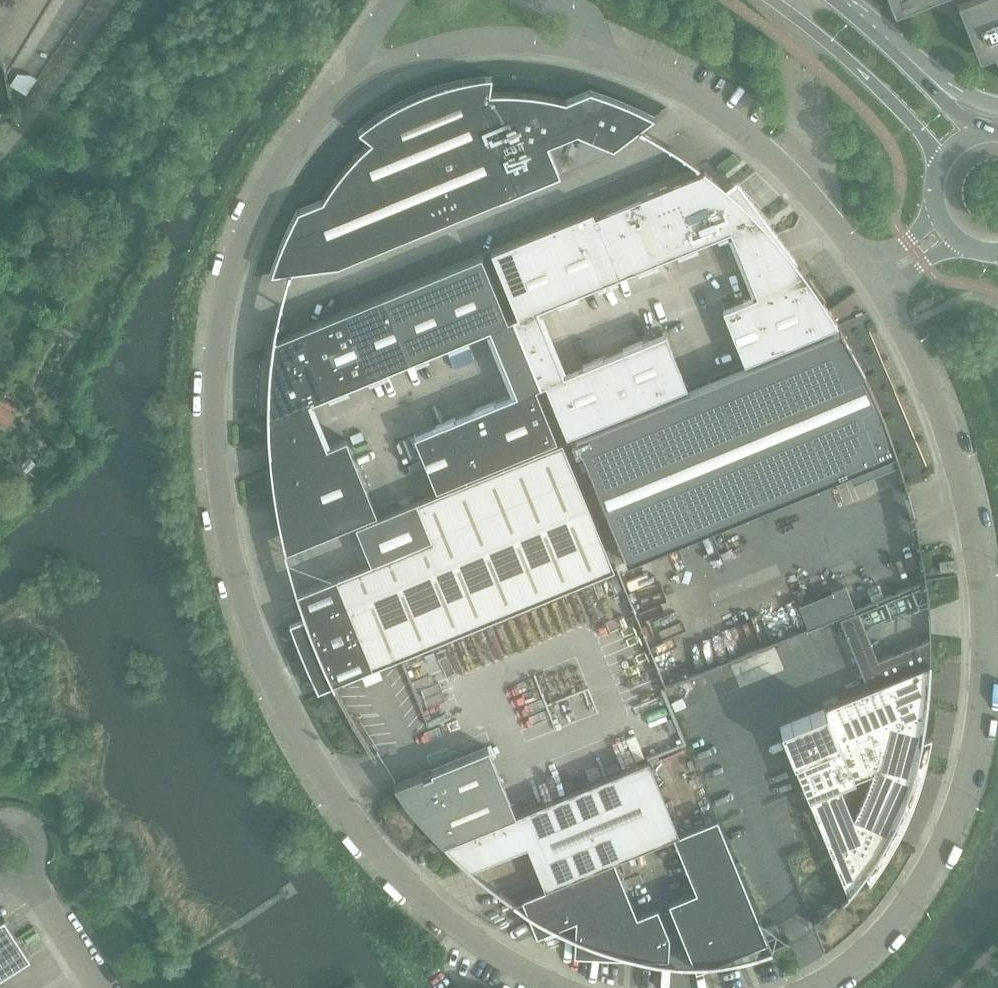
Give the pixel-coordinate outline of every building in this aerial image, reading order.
[(2,59),(6,66),(46,0),(0,0),(0,55),(2,59)] [(894,13),(929,0),(889,0),(894,13)] [(957,4),(980,60),(994,54),(997,65),(997,0),(966,0),(957,4)] [(17,73),(10,84),(26,95),(37,78),(31,74),(17,73)] [(275,261),(273,268),(271,274),(287,272),(339,266),(560,175),(548,145),(576,134),(613,149),(654,118),(650,115),(640,111),(634,108),(625,104),(615,100),(609,97),(599,94),(590,91),(565,101),(556,98),(545,96),(534,95),(525,94),(517,93),(506,93),(498,93),(489,93),(491,77),(485,77),(477,78),(472,79),(464,80),(457,81),(447,84),(439,86),(432,88),(424,91),(419,93),(412,96),(405,99),(396,104),(387,109),(378,115),(372,120),(366,125),(358,132),(371,142),(362,149),(355,157),(349,163),(342,171),(339,176),(332,184),(326,194),(322,201),(297,211),(293,220),(289,226),(285,236),(282,242),(277,255),(275,261)] [(592,209),(490,251),(517,315),(517,317),(537,309),(729,230),(730,230),(737,227),(746,248),(757,244),(757,243),(770,238),(763,229),(756,220),(758,218),(752,211),(750,209),(747,207),(743,203),(742,201),(739,199),(736,196),(734,194),(733,194),(730,191),(727,188),(724,186),(721,183),(718,181),(715,178),(712,176),(709,173),(706,171),(703,169),(702,170),(703,170),(594,215),(592,209)] [(755,294),(722,308),(744,362),(837,324),(829,311),(821,298),(824,296),(808,274),(806,276),(794,261),(796,258),(787,245),(736,177),(732,180),(724,186),(727,188),(730,191),(733,194),(734,194),(736,196),(739,199),(742,201),(743,203),(747,207),(750,209),(752,211),(758,218),(756,220),(763,229),(770,238),(757,243),(757,244),(746,248),(737,227),(730,230),(729,230),(737,250),(742,263),(755,294)] [(10,242),(13,234),(7,232),(4,241),(10,242)] [(268,379),(267,411),(268,443),(270,443),(270,441),(270,439),(287,432),(286,431),(279,415),(308,403),(489,328),(508,321),(507,319),(481,255),(272,340),(272,343),(271,345),(271,348),(268,379)] [(517,315),(512,317),(540,385),(545,383),(566,435),(687,386),(664,332),(563,373),(549,340),(537,309),(517,317),(517,315)] [(417,433),(414,435),(435,489),(556,439),(535,387),(540,385),(512,317),(507,319),(508,321),(489,328),(502,359),(516,393),(417,433)] [(576,436),(626,563),(848,473),(851,481),(899,462),(893,444),(887,427),(880,409),(871,389),(862,368),(839,328),(576,436)] [(15,413),(10,410),(13,406),(1,397),(0,398),(0,420),(7,425),(15,413)] [(270,443),(268,443),(268,444),(270,466),(270,469),(270,471),(272,485),(275,500),(275,491),(285,486),(291,501),(318,490),(335,530),(376,513),(346,438),(326,446),(308,403),(279,415),(286,431),(287,432),(270,439),(270,441),(270,443)] [(304,617),(291,622),(297,639),(304,656),(311,672),(319,689),(332,684),(614,568),(561,441),(415,501),(355,526),(370,563),(296,593),(304,617)] [(27,473),(35,464),(28,457),(20,466),(27,473)] [(954,559),(939,561),(940,572),(956,569),(954,559)] [(846,586),(799,604),(808,628),(855,609),(846,586)] [(930,638),(877,659),(857,610),(839,617),(868,688),(930,663),(930,638)] [(852,889),(865,872),(868,882),(877,870),(884,859),(898,836),(909,812),(918,787),(926,762),(931,736),(922,739),(925,719),(928,700),(929,680),(930,663),(868,688),(779,725),(848,893),(842,899),(842,900),(847,895),(852,889)] [(434,835),(439,839),(443,843),(515,813),(488,746),(430,770),(431,773),(422,777),(421,774),(394,785),(401,796),(407,804),(413,811),(423,823),(430,830),(434,835)] [(648,759),(515,813),(443,843),(456,856),(464,863),(469,867),(466,868),(467,869),(527,845),(544,888),(614,860),(673,835),(678,833),(648,759)] [(767,941),(716,817),(678,833),(673,835),(695,891),(668,902),(695,970),(767,941)] [(657,906),(636,915),(614,860),(544,888),(521,897),(536,935),(575,919),(573,954),(668,958),(669,936),(657,906)] [(17,938),(4,917),(0,920),(0,949),(17,938)] [(30,958),(17,938),(0,949),(0,977),(30,958)]
